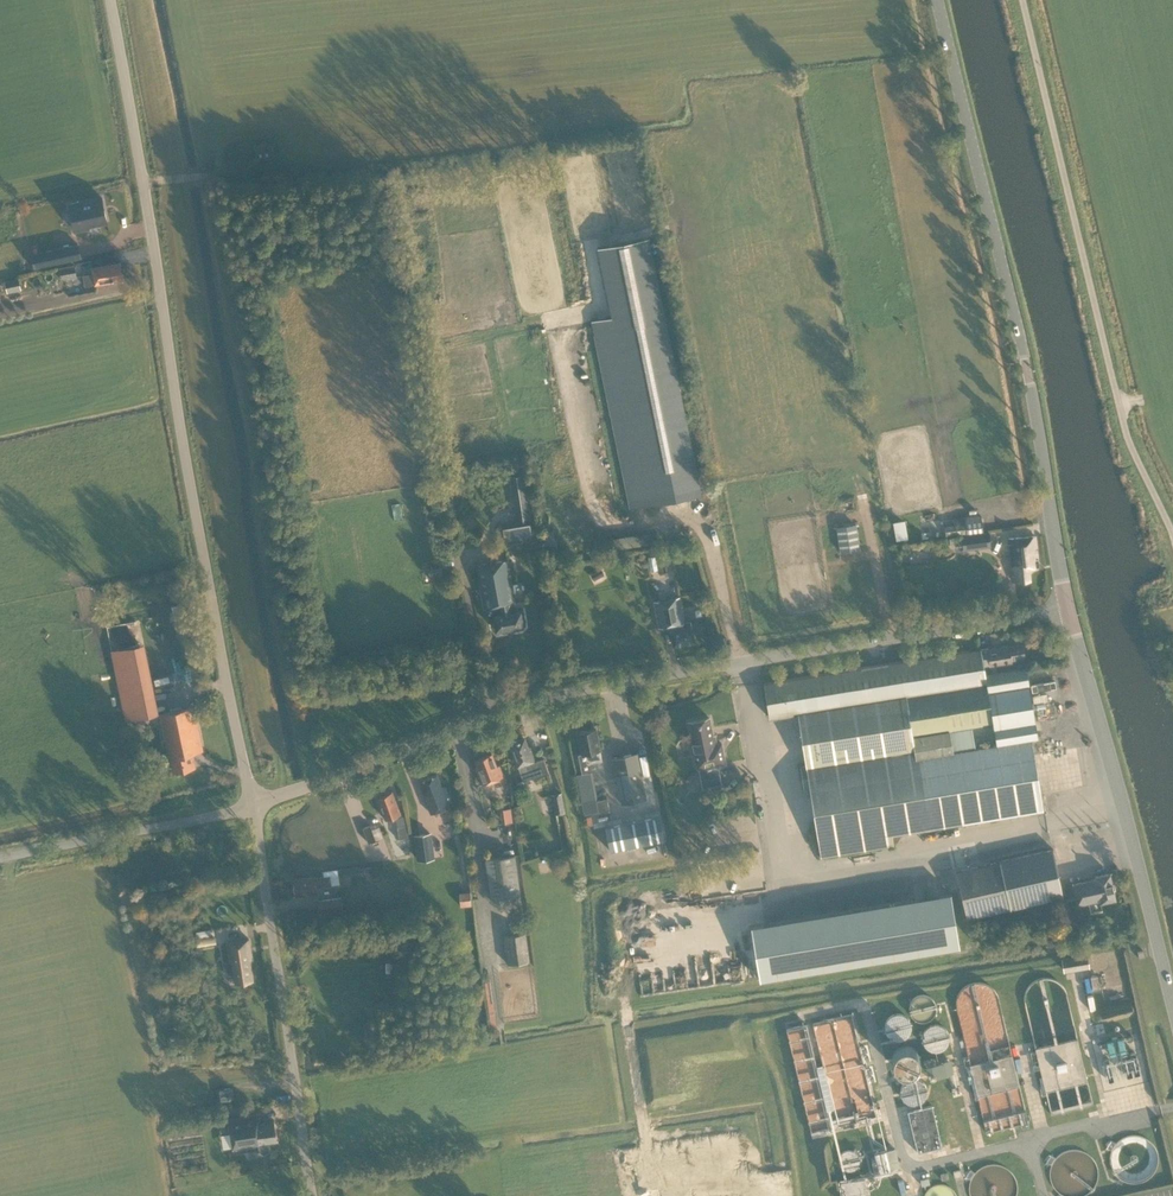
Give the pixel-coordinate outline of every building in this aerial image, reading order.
[(273,157),(271,142),(254,144),(256,159),(273,157)] [(102,190),(69,197),(71,205),(75,224),(89,221),(89,219),(107,215),(102,190)] [(699,486),(648,236),(597,247),(612,316),(591,321),(630,508),(666,500),(665,493),(699,486)] [(81,257),(78,243),(31,253),(34,267),(81,257)] [(76,277),(74,264),(59,267),(61,279),(76,277)] [(122,279),(119,264),(91,268),(94,285),(111,282),(111,280),(122,279)] [(7,278),(8,290),(22,288),(20,276),(7,278)] [(532,519),(524,467),(510,469),(517,520),(502,523),(502,528),(504,543),(528,539),(528,537),(531,537),(530,519),(532,519)] [(953,517),(953,523),(944,525),(945,535),(983,531),(981,514),(953,517)] [(895,519),(899,538),(911,536),(907,517),(895,519)] [(859,549),(855,524),(836,527),(840,552),(859,549)] [(545,530),(548,547),(559,545),(556,528),(545,530)] [(977,533),(961,535),(962,544),(973,542),(974,548),(979,547),(977,533)] [(1038,566),(1035,535),(1008,538),(1012,581),(1030,579),(1029,567),(1038,566)] [(639,560),(640,563),(644,566),(647,565),(648,563),(648,559),(644,557),(641,557),(639,560)] [(514,601),(507,560),(476,565),(484,609),(492,608),(496,630),(523,625),(520,610),(513,611),(512,602),(514,601)] [(683,622),(678,596),(654,601),(659,627),(669,625),(673,645),(694,641),(690,621),(683,622)] [(143,643),(111,649),(125,719),(158,713),(143,643)] [(979,648),(977,648),(981,674),(984,673),(983,666),(1011,662),(1011,659),(1024,657),(1022,643),(1008,645),(1008,644),(987,648),(987,646),(979,647),(979,648)] [(808,778),(820,856),(893,844),(892,833),(1042,809),(1031,737),(1037,736),(1026,667),(984,673),(981,674),(977,648),(763,682),(769,717),(797,713),(806,765),(800,766),(802,779),(808,778)] [(203,750),(193,705),(158,713),(167,754),(169,753),(173,770),(195,766),(192,753),(203,750)] [(712,735),(709,717),(688,721),(697,768),(698,768),(700,781),(701,781),(702,789),(722,785),(717,764),(725,763),(721,742),(716,743),(714,735),(712,735)] [(599,749),(595,728),(576,732),(581,753),(587,751),(589,762),(601,760),(599,749)] [(520,740),(519,738),(510,742),(518,765),(523,780),(548,771),(543,758),(537,760),(534,761),(529,746),(528,747),(525,738),(520,740)] [(645,799),(636,752),(612,757),(621,804),(645,799)] [(496,765),(491,753),(474,759),(477,765),(475,766),(482,783),(503,776),(498,765),(496,765)] [(582,772),(577,773),(585,814),(609,809),(607,797),(597,799),(596,799),(590,771),(582,772)] [(441,786),(436,773),(419,780),(421,784),(419,785),(430,813),(452,805),(444,785),(441,786)] [(400,813),(391,790),(377,796),(385,818),(400,813)] [(555,813),(565,811),(561,792),(551,794),(555,813)] [(502,807),(505,821),(515,819),(513,805),(502,807)] [(409,838),(405,816),(399,817),(401,825),(398,826),(399,839),(409,838)] [(613,825),(605,827),(610,850),(618,848),(624,846),(625,847),(649,842),(649,841),(655,840),(655,841),(664,839),(659,816),(651,817),(651,818),(644,819),(620,824),(614,826),(613,825)] [(375,839),(370,824),(363,827),(368,842),(375,839)] [(431,832),(414,834),(418,860),(435,858),(431,832)] [(1062,895),(1052,849),(956,871),(966,917),(1062,895)] [(520,893),(515,854),(486,858),(491,897),(520,893)] [(378,865),(371,866),(372,876),(379,874),(378,865)] [(1115,898),(1109,873),(1094,876),(1095,878),(1072,883),(1077,904),(1099,899),(1100,902),(1115,898)] [(314,877),(314,876),(293,879),(295,894),(317,892),(316,885),(331,883),(330,875),(324,876),(314,877)] [(471,905),(470,891),(459,891),(460,905),(471,905)] [(948,891),(748,924),(757,977),(957,944),(948,891)] [(343,908),(341,896),(317,899),(319,912),(343,908)] [(534,922),(536,933),(545,932),(544,921),(534,922)] [(529,960),(525,932),(504,935),(507,963),(529,960)] [(1062,942),(1061,936),(1045,938),(1046,945),(1062,942)] [(251,959),(248,938),(227,941),(230,960),(230,962),(224,963),(225,973),(234,972),(236,982),(252,979),(249,959),(251,959)] [(1088,966),(1086,953),(1062,957),(1064,970),(1088,966)] [(1099,986),(1097,974),(1091,976),(1092,987),(1099,986)] [(1020,1084),(997,978),(957,987),(972,1061),(973,1060),(980,1092),(1020,1084)] [(791,1027),(812,1134),(835,1129),(834,1123),(876,1114),(855,1013),(816,1021),(825,1062),(816,1064),(807,1024),(791,1027)] [(912,1036),(910,1013),(888,1015),(890,1038),(912,1036)] [(950,1047),(948,1023),(926,1025),(928,1049),(950,1047)] [(178,1035),(178,1030),(173,1027),(168,1028),(165,1032),(166,1037),(170,1040),(175,1039),(178,1035)] [(897,1060),(915,1073),(928,1056),(910,1043),(897,1060)] [(954,1059),(929,1062),(931,1075),(955,1072),(954,1059)] [(907,1111),(917,1152),(941,1146),(932,1105),(907,1111)] [(260,1123),(258,1114),(228,1119),(233,1150),(260,1146),(260,1150),(263,1152),(268,1151),(270,1148),(269,1141),(278,1140),(274,1121),(260,1123)] [(898,1166),(894,1148),(873,1153),(875,1160),(871,1161),(875,1175),(890,1172),(890,1169),(890,1168),(898,1166)] [(867,1186),(865,1177),(841,1182),(844,1195),(869,1195),(868,1193),(870,1192),(868,1185),(867,1186)]
